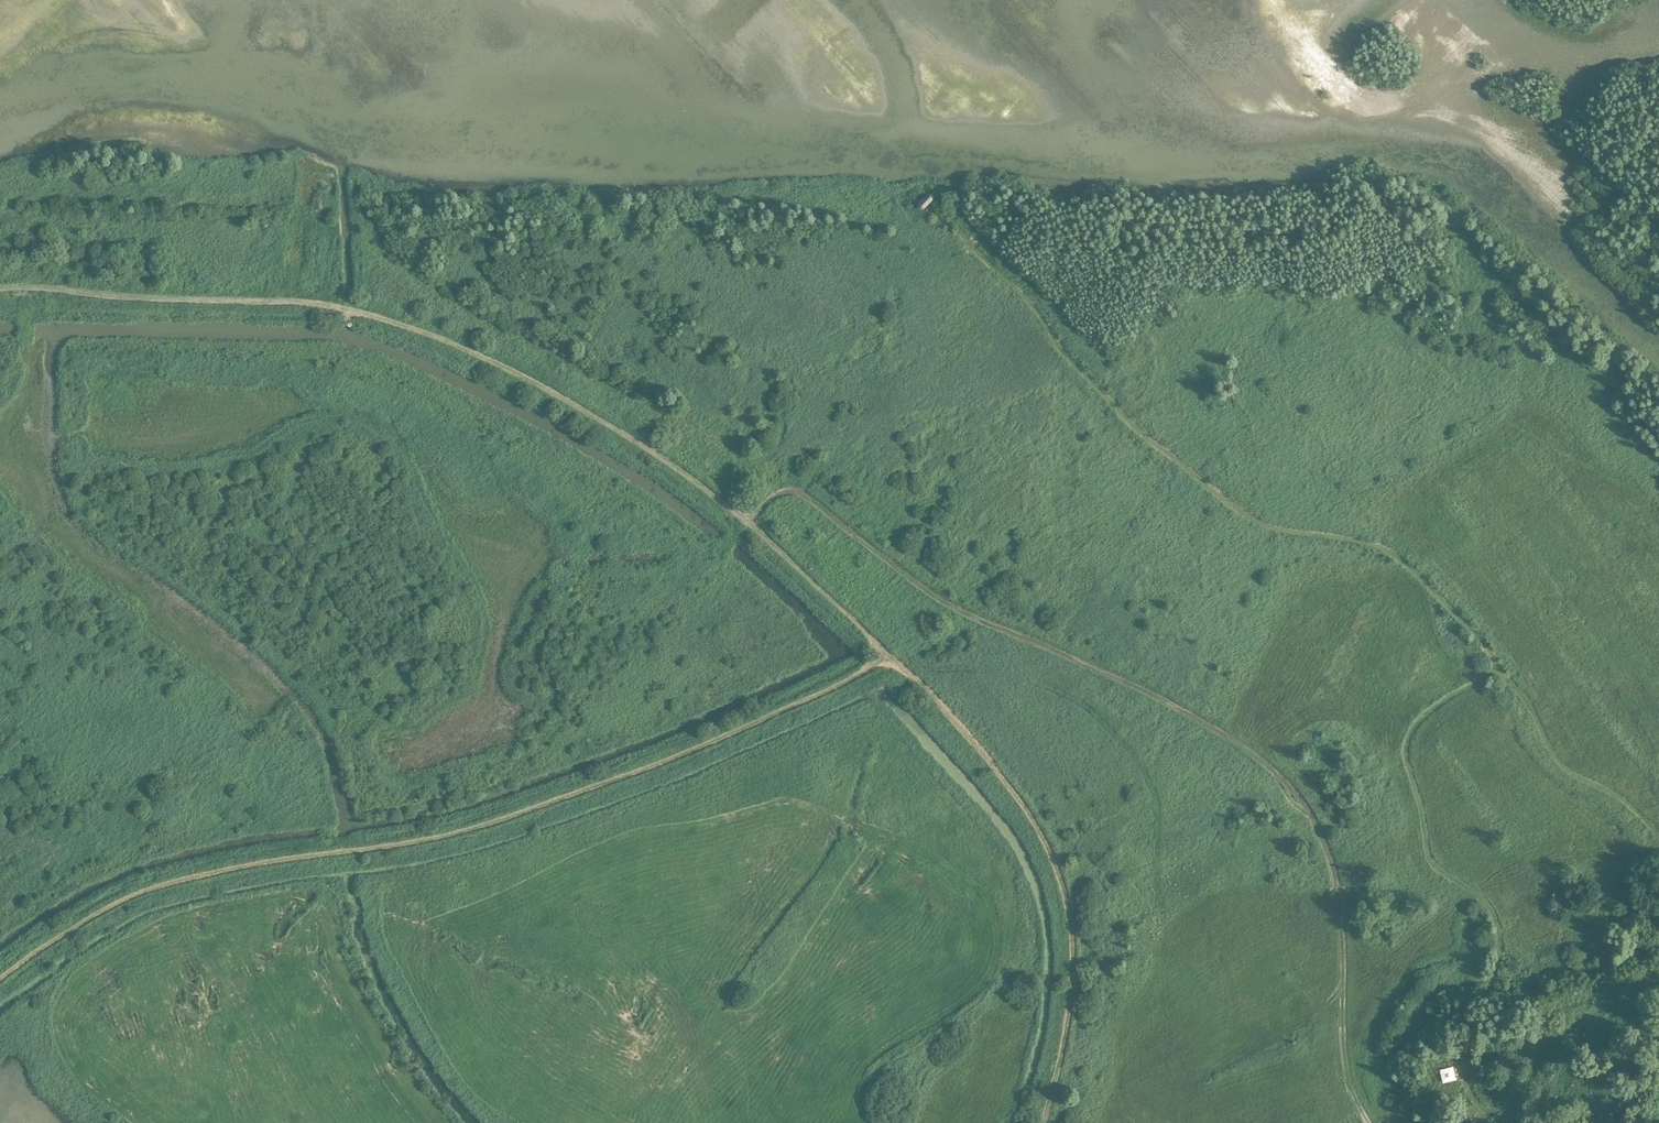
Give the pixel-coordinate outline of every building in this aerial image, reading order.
[(1438,1067),(1441,1080),(1455,1077),(1453,1064),(1438,1067)]
